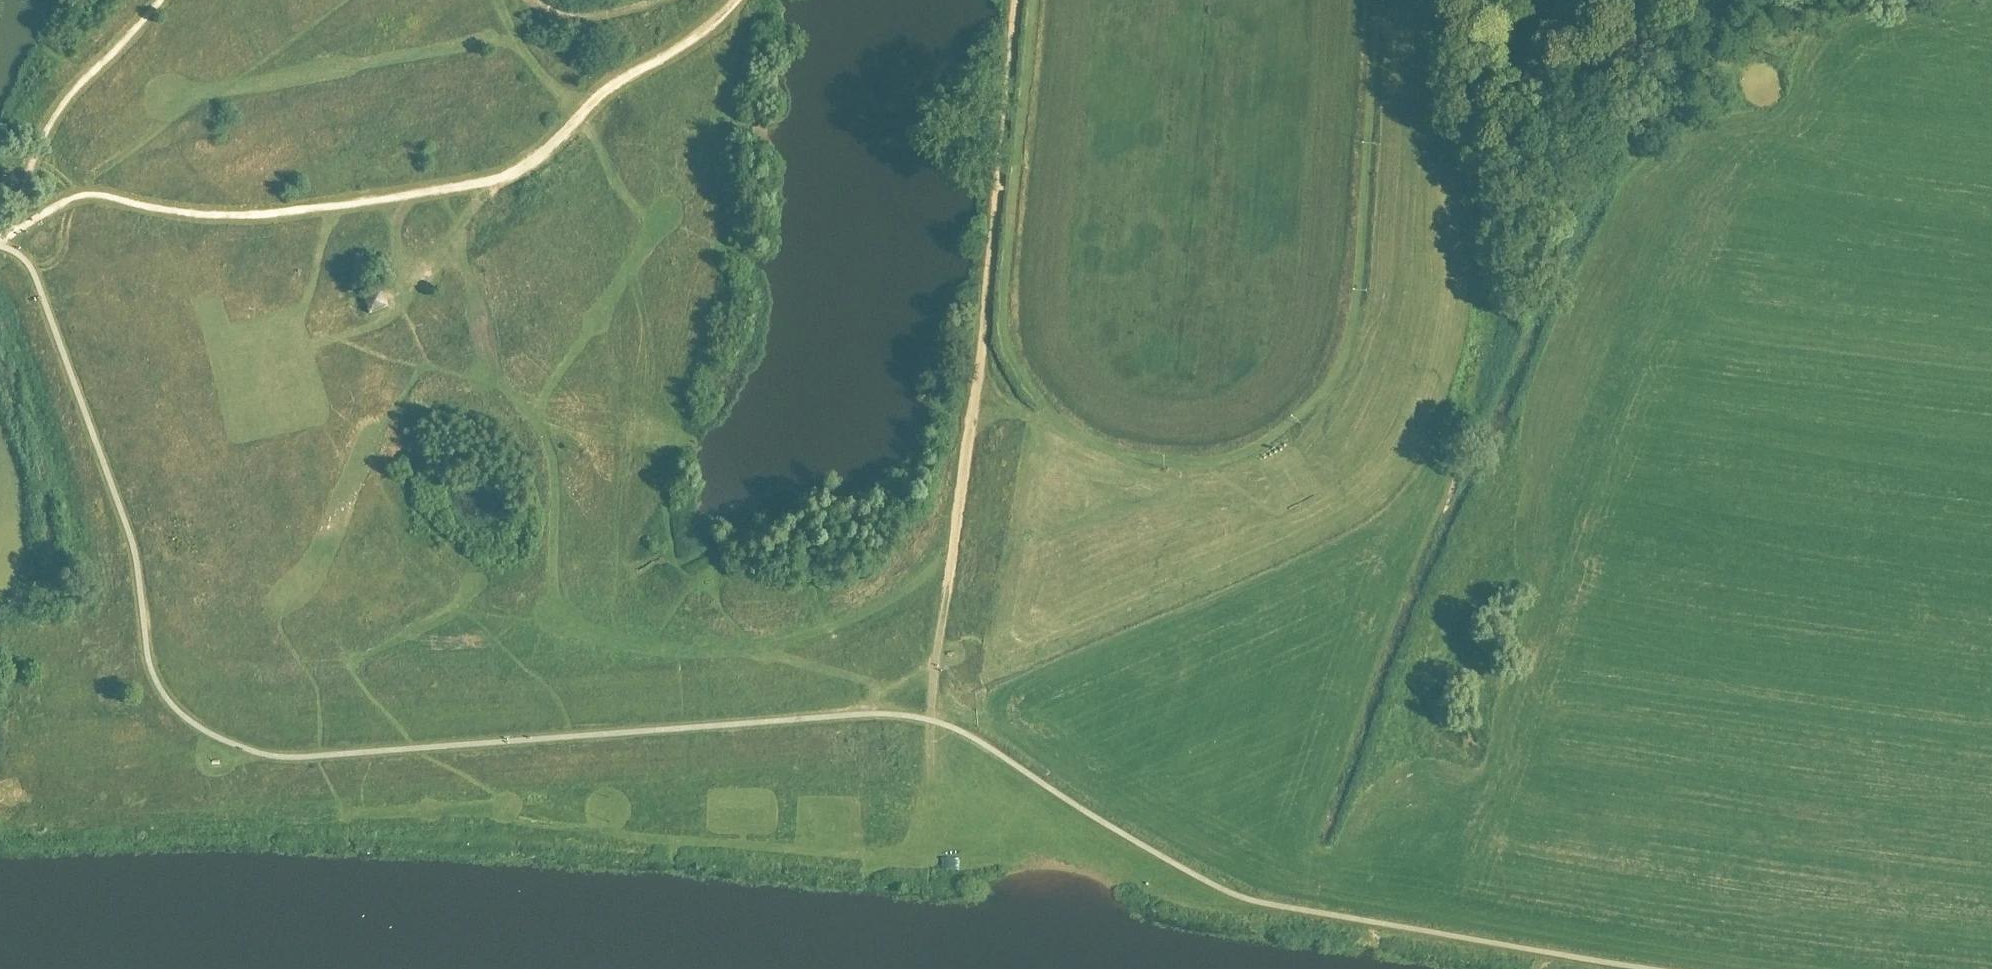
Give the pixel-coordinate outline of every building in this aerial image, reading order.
[(1625,20),(1622,26),(1623,32),(1629,36),(1635,34),(1639,28),(1637,22),(1631,19),(1625,20)] [(363,295),(369,315),(388,309),(382,289),(363,295)]
